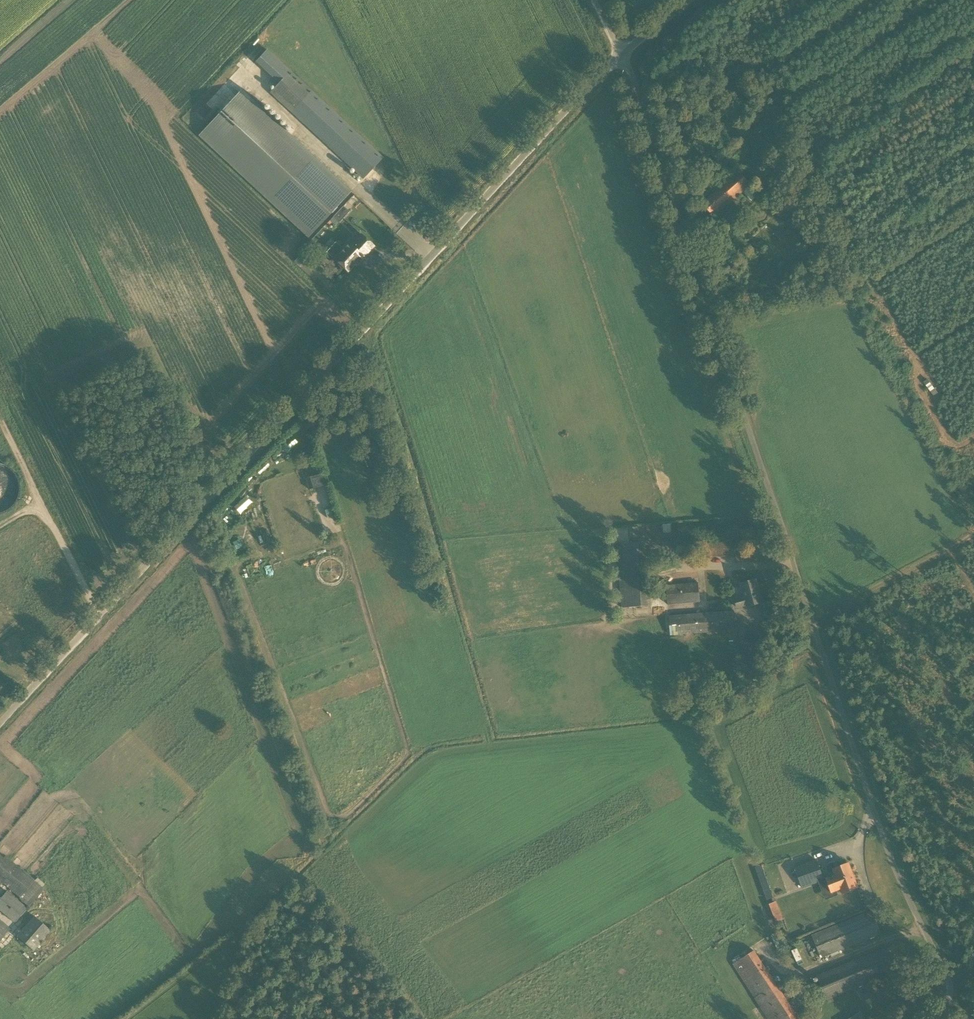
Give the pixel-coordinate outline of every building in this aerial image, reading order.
[(307,237),(331,213),(340,203),(351,192),(280,126),(179,32),(154,59),(150,55),(146,59),(151,63),(136,79),(307,237)] [(363,178),(383,158),(290,71),(267,49),(255,62),(278,84),(270,92),(363,178)] [(741,190),(747,186),(749,184),(738,172),(703,203),(714,215),(741,190)] [(343,206),(330,220),(332,222),(335,225),(338,221),(339,222),(349,211),(343,206)] [(374,246),(361,234),(351,245),(347,241),(332,258),(348,272),(359,260),(360,261),(374,246)] [(19,499),(10,461),(0,463),(0,503),(19,499)] [(309,490),(326,484),(323,473),(305,479),(309,490)] [(237,510),(248,502),(246,498),(235,506),(237,510)] [(736,558),(737,542),(677,538),(676,553),(736,558)] [(622,608),(648,606),(643,542),(617,544),(622,608)] [(737,609),(753,605),(762,602),(756,580),(740,584),(743,596),(734,599),(737,609)] [(666,586),(668,604),(700,602),(698,583),(678,585),(666,586)] [(671,635),(734,630),(732,611),(669,616),(671,635)] [(0,851),(0,886),(3,883),(20,898),(19,899),(29,907),(44,889),(0,851)] [(802,888),(824,879),(816,859),(794,868),(802,888)] [(842,894),(858,888),(848,863),(832,869),(834,875),(826,878),(831,893),(840,890),(842,894)] [(764,900),(771,898),(764,864),(757,865),(764,900)] [(27,907),(4,889),(0,893),(0,894),(2,896),(0,899),(0,910),(15,922),(27,907)] [(769,903),(776,922),(784,919),(776,900),(769,903)] [(820,958),(872,937),(881,933),(872,911),(811,936),(820,958)] [(34,951),(51,931),(34,916),(17,936),(34,951)] [(10,929),(0,921),(0,941),(10,929)] [(832,997),(887,975),(896,971),(887,948),(817,976),(826,999),(828,1003),(834,1001),(832,997)] [(794,1012),(754,950),(733,964),(754,996),(753,997),(768,1018),(799,1018),(794,1012)]
